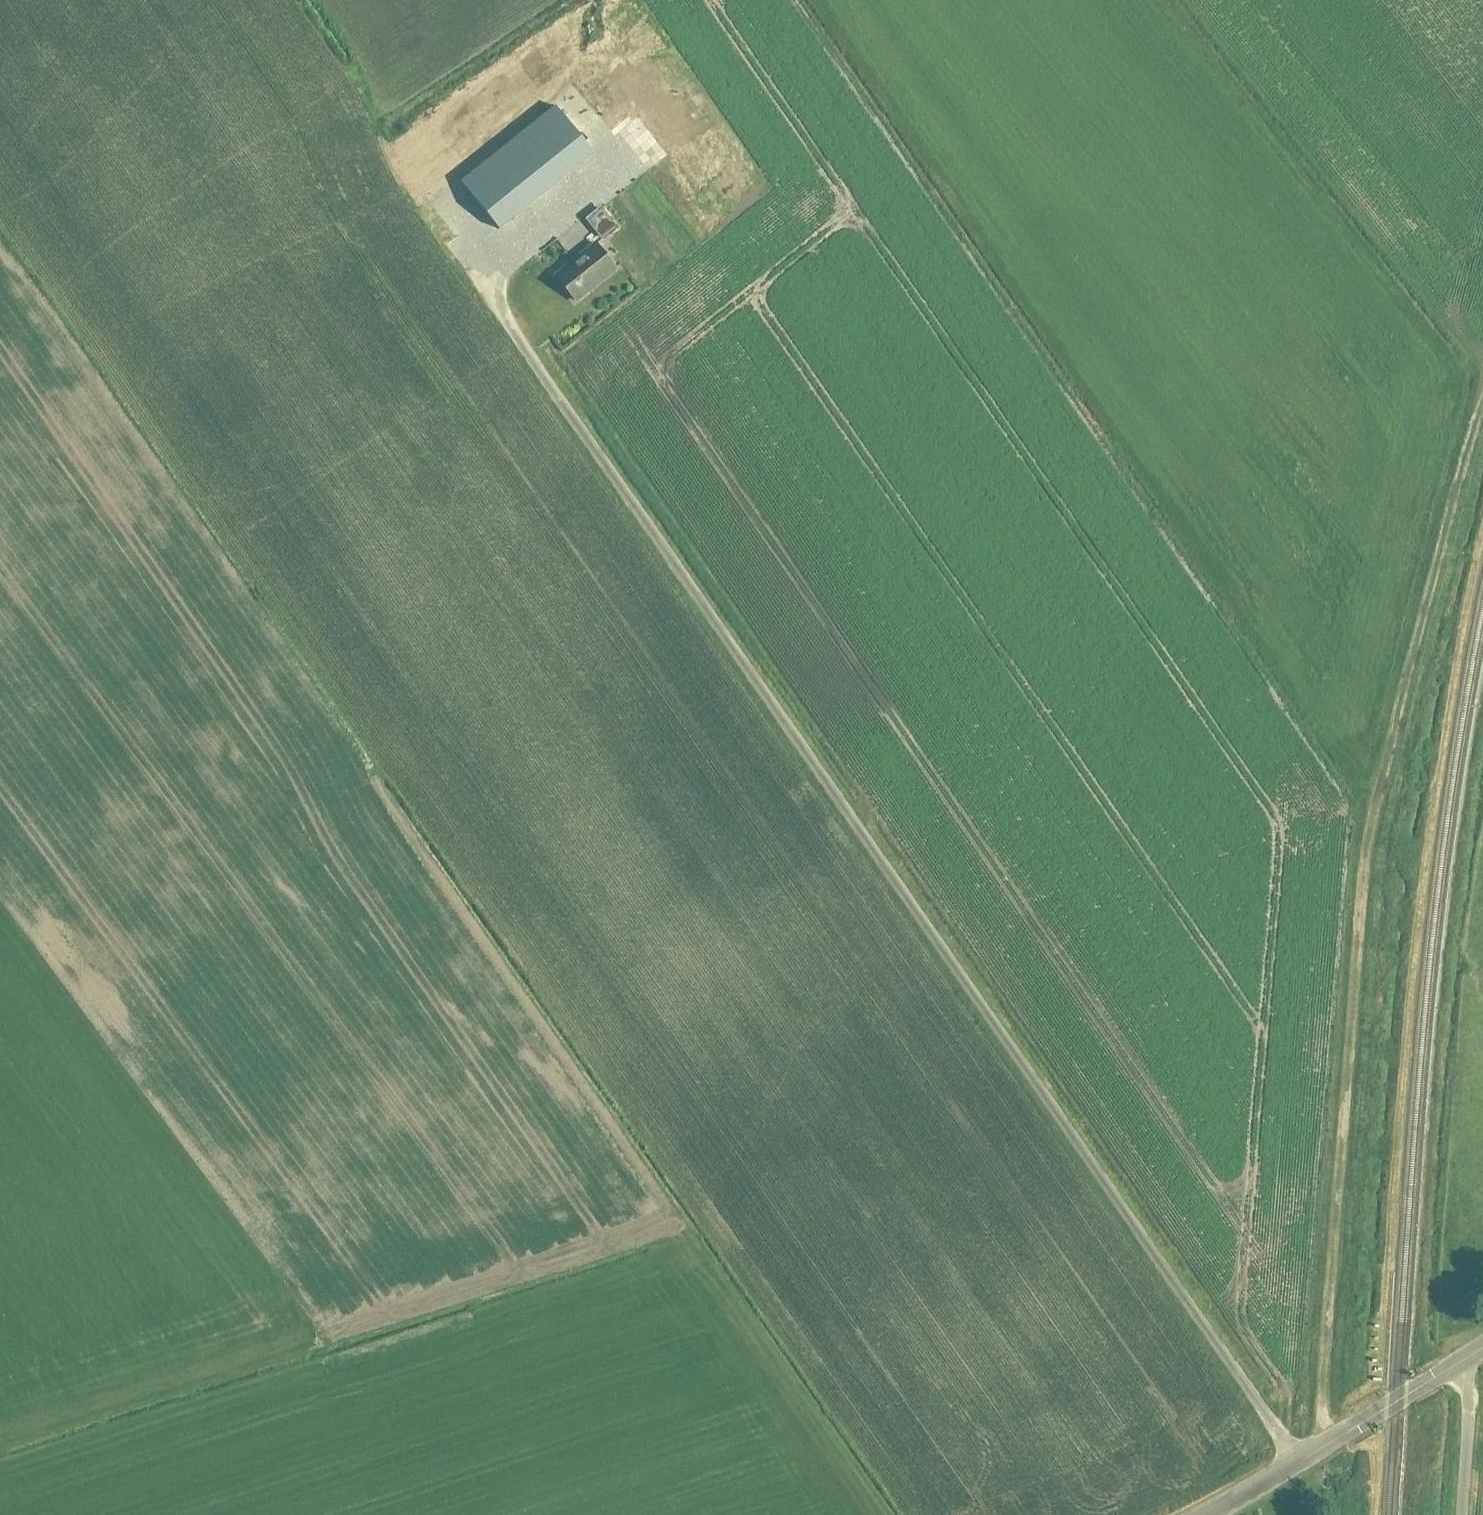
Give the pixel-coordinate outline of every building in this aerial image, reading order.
[(500,229),(595,153),(556,105),(461,181),(500,229)] [(616,260),(597,235),(555,267),(575,292),(616,260)]
